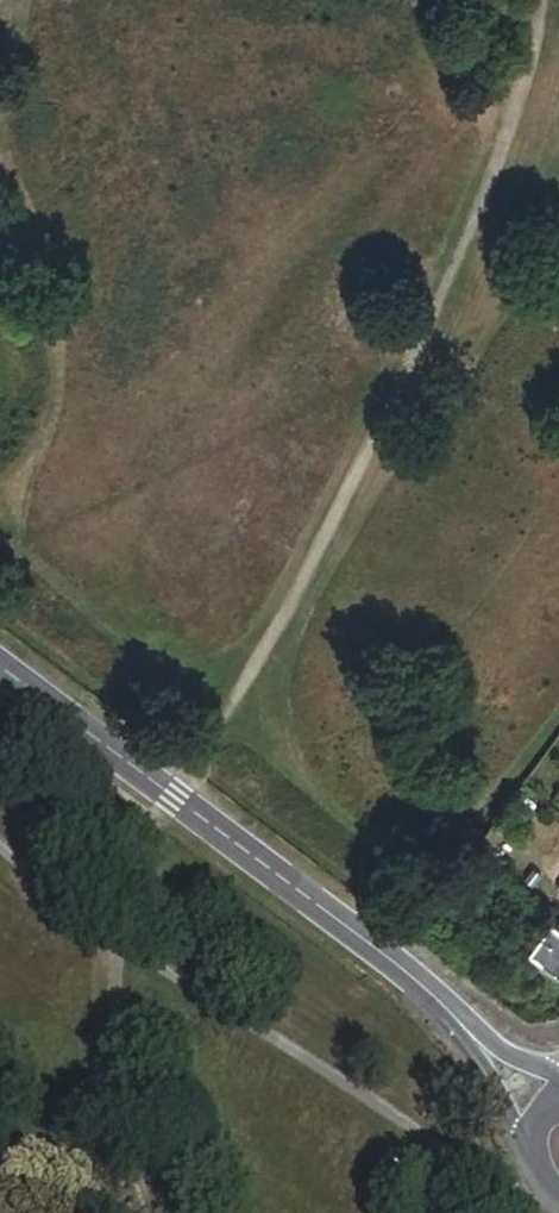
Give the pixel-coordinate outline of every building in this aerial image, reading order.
[(511,825),(521,812),(507,801),(497,814),(511,825)] [(553,914),(548,921),(558,929),(558,918),(553,914)] [(548,921),(525,951),(558,976),(558,929),(548,921)]
